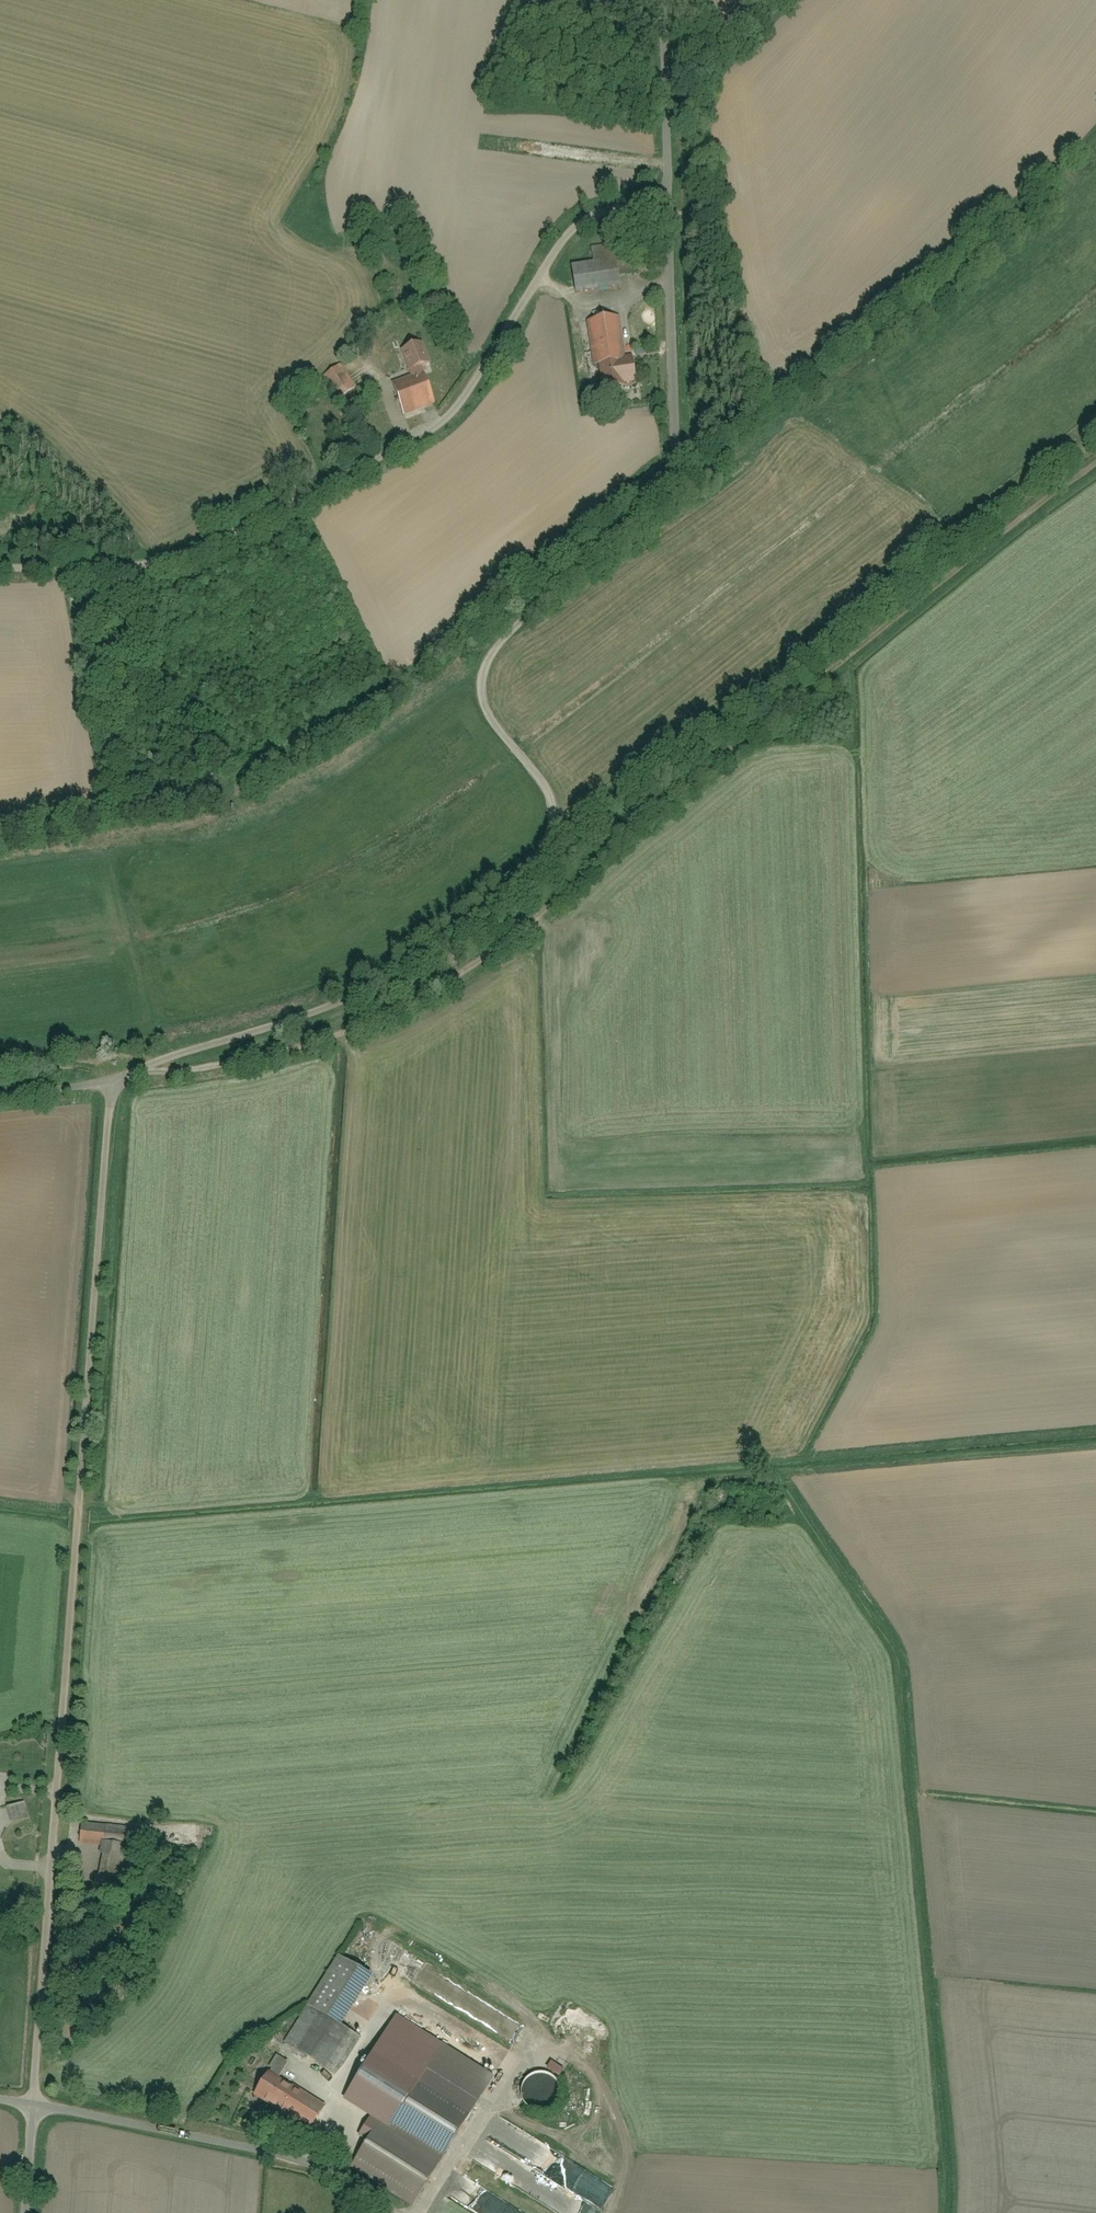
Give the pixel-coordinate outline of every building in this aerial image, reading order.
[(554,116),(555,101),(539,100),(539,115),(554,116)] [(572,258),(576,291),(619,286),(614,242),(589,244),(591,256),(572,258)] [(621,320),(590,325),(597,371),(603,370),(607,392),(639,387),(635,359),(627,361),(621,320)] [(394,388),(406,419),(438,406),(426,376),(435,372),(425,346),(404,355),(414,380),(394,388)] [(352,385),(337,365),(323,375),(338,396),(352,385)] [(123,1826),(78,1822),(77,1842),(122,1845),(123,1826)] [(131,1859),(103,1854),(96,1892),(124,1897),(131,1859)] [(376,1983),(342,1961),(286,2045),(337,2080),(330,2089),(369,2121),(383,2104),(404,2068),(345,2031),(376,1983)] [(263,2080),(269,2084),(258,2101),(309,2136),(320,2119),(278,2090),(293,2068),(278,2057),(263,2080)] [(410,2083),(383,2124),(442,2162),(468,2121),(410,2083)] [(383,2124),(359,2162),(418,2200),(442,2162),(383,2124)]
